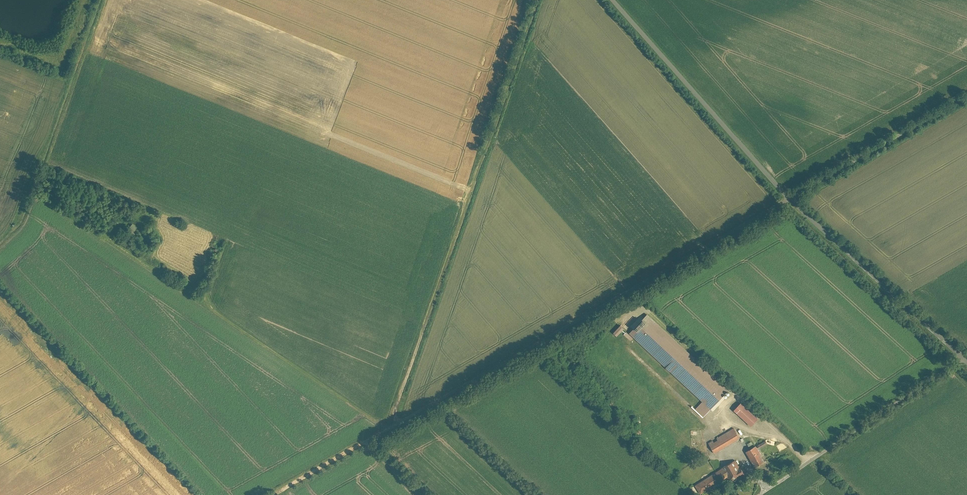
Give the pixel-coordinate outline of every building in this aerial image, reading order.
[(647,313),(628,332),(701,401),(694,408),(704,417),(729,391),(647,313)] [(624,328),(620,324),(612,332),(616,336),(624,328)] [(633,338),(626,332),(623,334),(630,341),(633,338)] [(740,402),(733,409),(751,426),(758,419),(740,402)] [(707,444),(713,453),(740,438),(734,428),(707,444)] [(765,440),(757,444),(760,448),(768,444),(765,440)] [(755,445),(746,450),(754,465),(764,460),(755,445)] [(735,461),(694,484),(701,494),(732,477),(734,481),(743,475),(735,461)]
